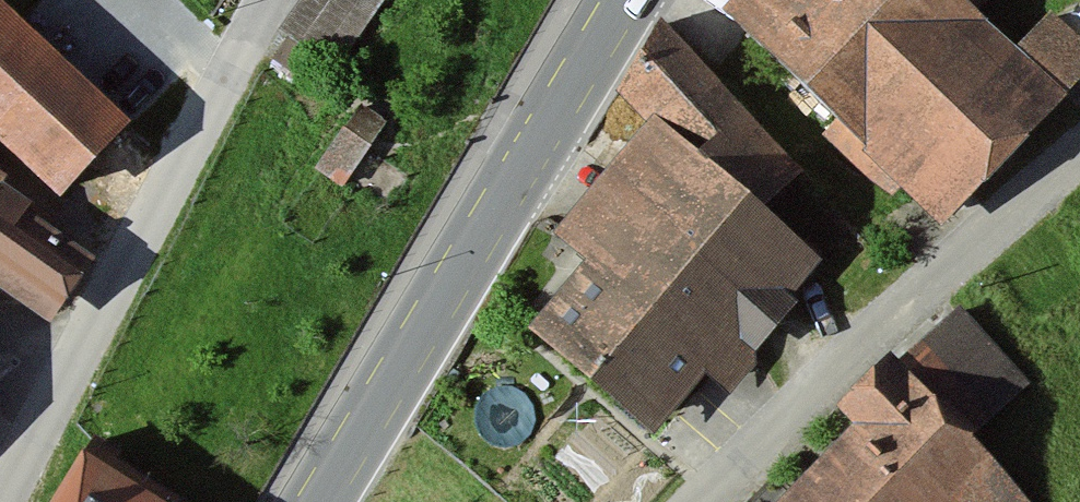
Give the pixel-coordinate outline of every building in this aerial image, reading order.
[(6,0),(0,0),(0,130),(74,198),(141,125),(6,0)] [(376,0),(297,0),(293,6),(347,42),(376,0)] [(755,8),(872,118),(848,143),(908,199),(913,186),(950,221),(1079,85),(1079,45),(1066,31),(1037,61),(983,11),(993,0),(763,0),(755,8)] [(824,164),(664,27),(613,86),(653,121),(561,227),(605,265),(555,322),(667,417),(707,370),(733,393),(849,259),(787,206),(824,164)] [(0,176),(0,295),(55,332),(111,251),(0,176)] [(802,501),(1065,501),(1002,439),(1055,387),(979,310),(917,371),(907,361),(855,412),(874,432),(802,501)] [(80,451),(50,501),(166,501),(80,451)]
